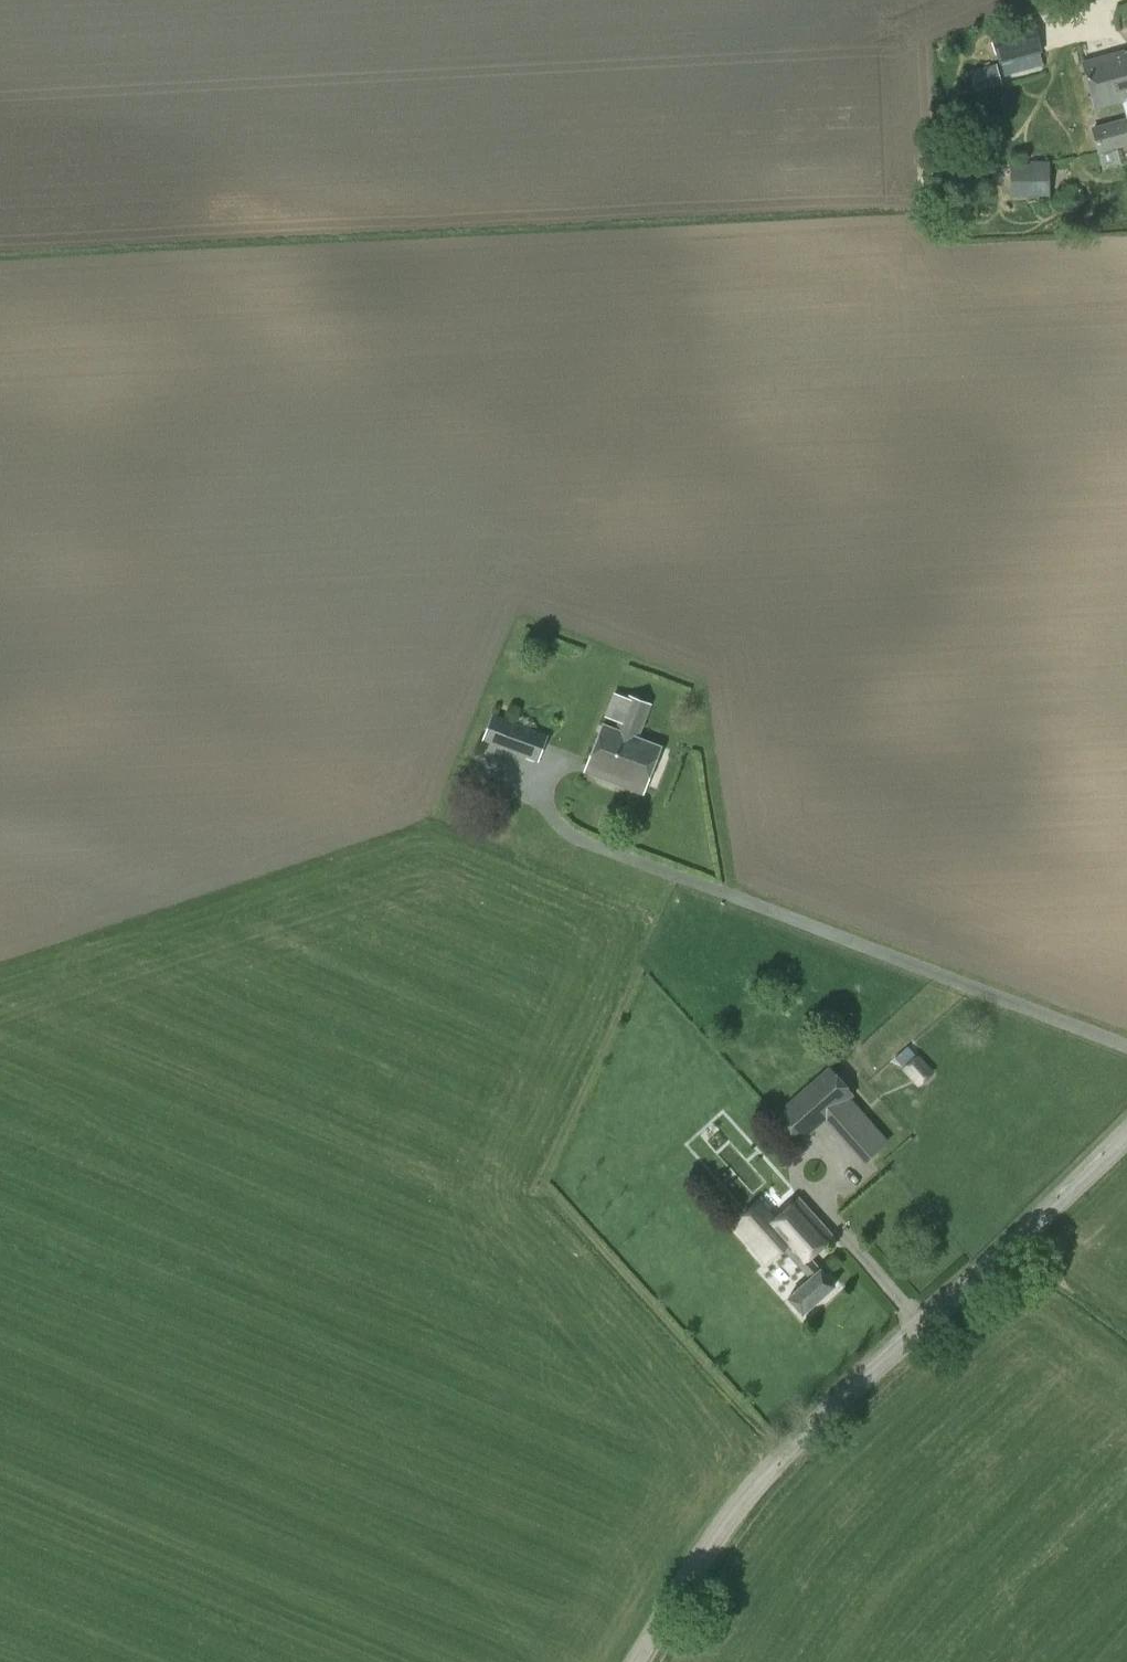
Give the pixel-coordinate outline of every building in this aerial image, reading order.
[(1001,64),(1040,53),(1031,21),(992,33),(1001,64)] [(1125,54),(1124,50),(1084,60),(1096,108),(1126,101),(1126,106),(1126,53),(1125,54)] [(971,71),(976,91),(1003,83),(997,64),(971,71)] [(1094,128),(1100,151),(1126,144),(1126,119),(1094,128)] [(1012,195),(1046,195),(1047,166),(1011,165),(1012,195)] [(637,735),(650,703),(632,696),(619,729),(605,723),(588,765),(628,781),(626,787),(642,793),(643,790),(645,791),(663,745),(637,735)] [(538,762),(548,735),(492,713),(482,740),(538,762)] [(916,1081),(927,1070),(911,1055),(900,1067),(916,1081)] [(889,1142),(851,1098),(854,1095),(829,1066),(773,1115),(799,1144),(826,1120),(864,1163),(889,1142)] [(804,1247),(811,1255),(832,1236),(798,1198),(775,1219),(761,1203),(732,1228),(765,1266),(784,1249),(783,1248),(794,1238),(803,1248),(804,1247)] [(809,1257),(811,1255),(804,1247),(803,1248),(794,1238),(783,1248),(784,1249),(810,1278),(788,1298),(802,1314),(835,1285),(820,1269),(819,1269),(809,1257)]
